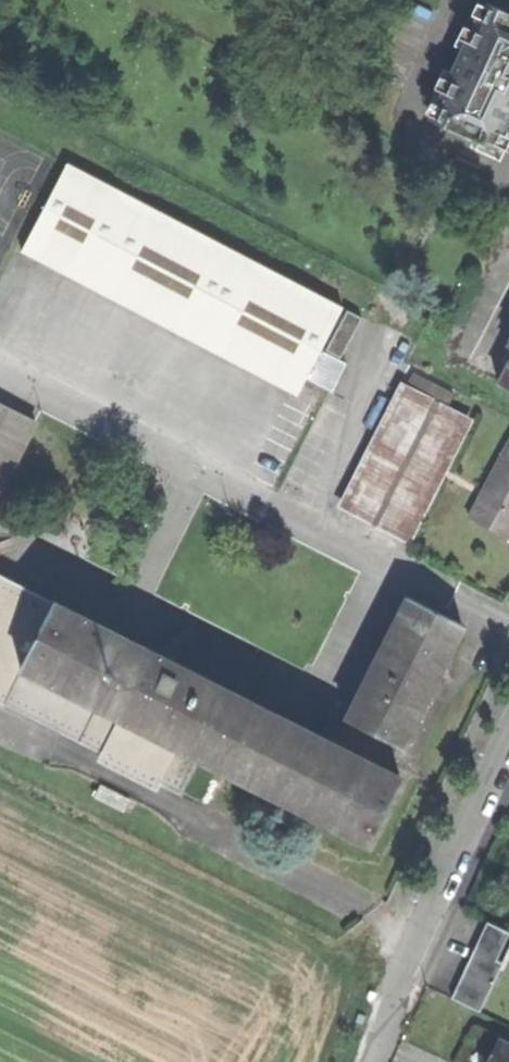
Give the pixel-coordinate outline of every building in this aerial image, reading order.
[(497,149),(508,122),(508,13),(489,4),(436,122),(497,149)] [(321,350),(343,307),(68,163),(22,251),(298,395),(306,378),(321,350)] [(327,350),(342,358),(363,317),(349,310),(327,350)] [(346,364),(321,350),(306,378),(331,392),(346,364)] [(508,387),(508,359),(497,382),(508,387)] [(343,507),(407,385),(400,381),(336,503),(343,507)] [(343,507),(368,519),(432,398),(407,385),(343,507)] [(404,538),(468,416),(440,402),(377,524),(404,538)] [(35,425),(5,410),(0,419),(0,491),(1,492),(35,425)] [(474,419),(468,416),(404,538),(411,541),(474,419)] [(470,518),(508,539),(508,445),(470,518)] [(462,625),(430,609),(421,604),(409,598),(348,718),(351,720),(339,745),(323,737),(55,604),(0,576),(0,701),(110,756),(123,729),(167,752),(154,780),(183,794),(202,757),(369,841),(387,805),(401,777),(385,769),(397,743),(401,745),(462,625)] [(423,599),(421,604),(430,609),(432,604),(423,599)] [(335,712),(323,737),(339,745),(351,720),(348,718),(335,712)] [(110,756),(154,780),(167,752),(123,729),(110,756)] [(96,796),(126,810),(131,798),(102,784),(96,796)] [(479,1012),(508,950),(508,934),(487,923),(451,999),(479,1012)] [(484,1061),(508,1061),(508,1043),(496,1037),(488,1054),(484,1061)]
